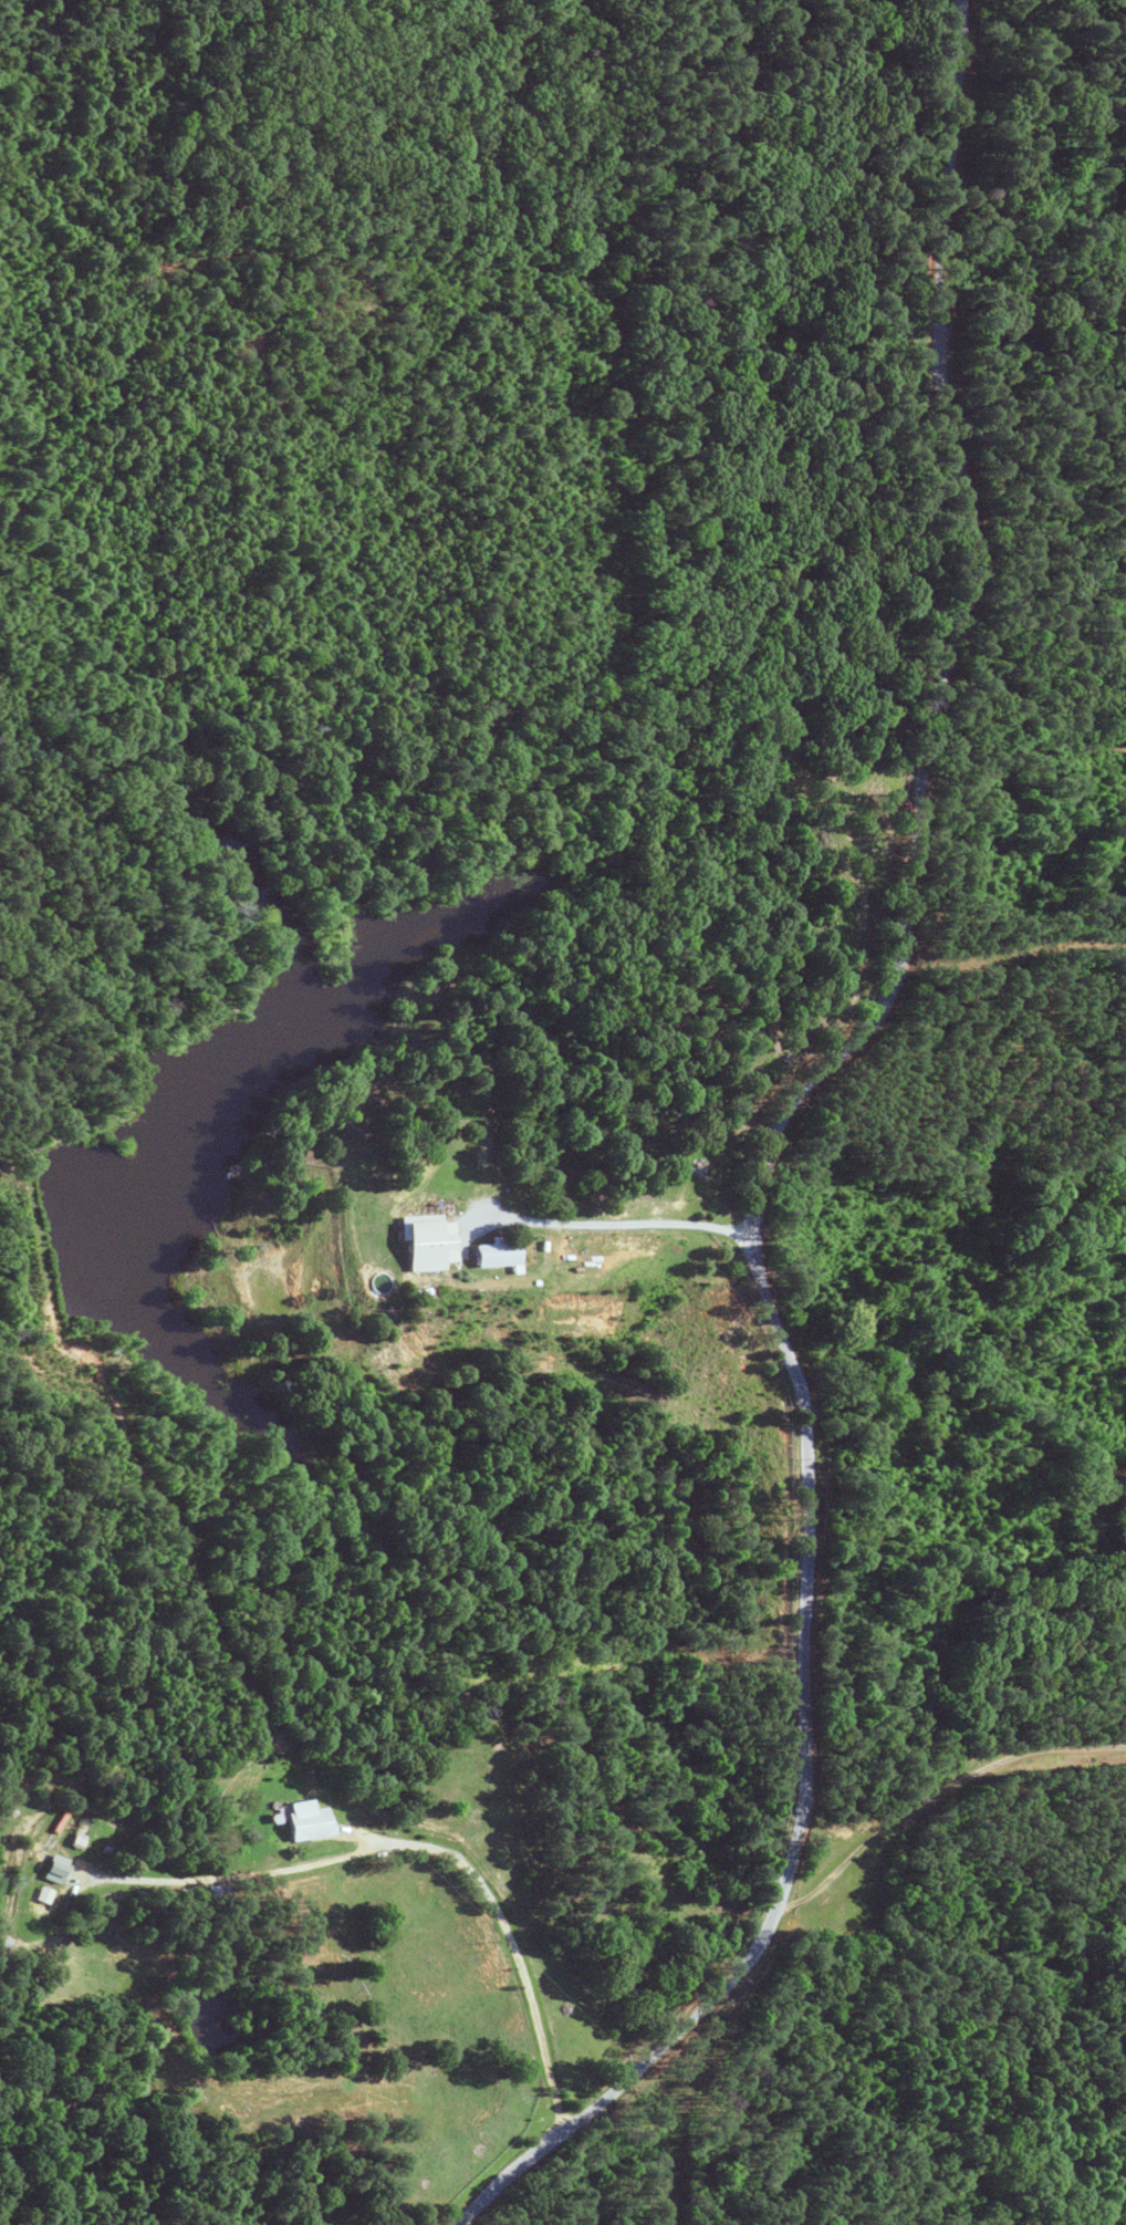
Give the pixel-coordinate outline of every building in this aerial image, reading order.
[(445,1270),(445,1263),(458,1262),(456,1217),(405,1219),(407,1271),(445,1270)] [(511,1267),(511,1274),(518,1274),(517,1244),(474,1245),(474,1268),(511,1267)] [(288,1842),(329,1836),(326,1808),(284,1813),(288,1842)] [(29,1900),(41,1906),(47,1893),(34,1888),(29,1900)]
